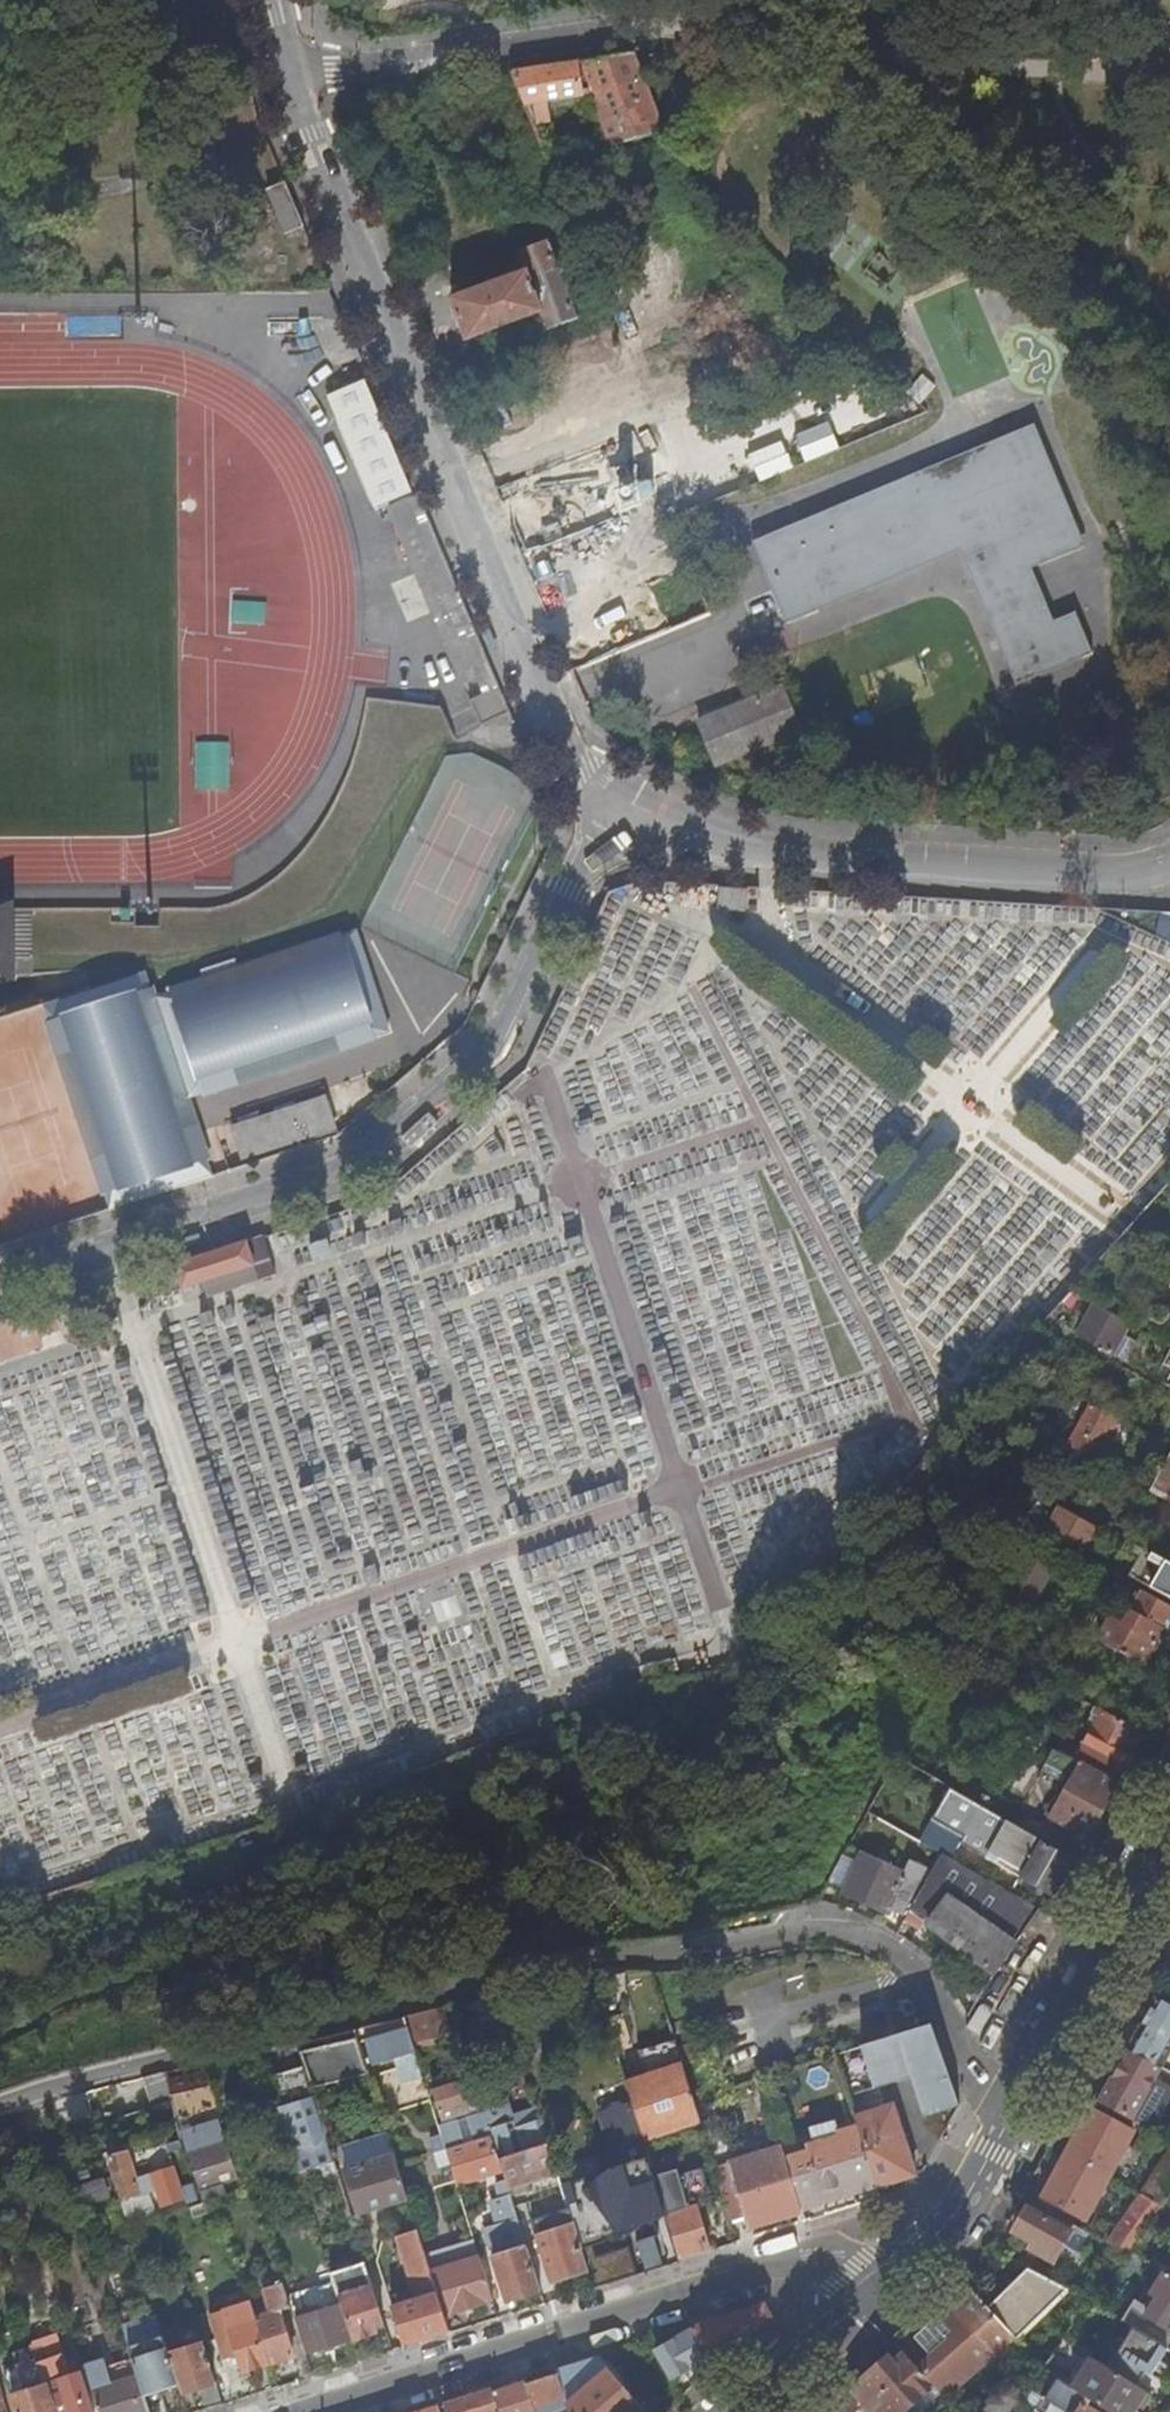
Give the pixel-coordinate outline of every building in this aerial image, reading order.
[(665,130),(636,56),(634,52),(582,61),(593,92),(596,99),(613,148),(665,130)] [(593,92),(582,61),(512,74),(525,104),(547,101),(593,92)] [(525,104),(512,74),(500,76),(479,80),(481,82),(477,83),(479,87),(483,87),(491,108),(487,109),(491,120),(495,119),(515,169),(508,172),(517,193),(554,175),(525,104)] [(596,99),(593,92),(547,101),(548,107),(596,99)] [(307,226),(289,182),(269,190),(287,234),(307,226)] [(578,318),(577,315),(570,298),(569,295),(563,270),(559,271),(547,244),(518,256),(525,274),(457,300),(473,340),(495,331),(498,338),(504,336),(501,329),(531,318),(540,314),(546,331),(578,318)] [(570,298),(577,315),(587,311),(580,294),(570,298)] [(922,371),(906,390),(919,402),(936,382),(922,371)] [(374,509),(413,493),(367,382),(328,398),(374,509)] [(1033,432),(806,527),(802,519),(787,524),(791,533),(760,546),(788,613),(958,546),(1017,680),(1086,652),(1088,657),(1098,654),(1080,611),(1051,622),(1025,564),(1080,541),(1033,432)] [(611,515),(644,506),(641,494),(608,502),(611,515)] [(512,714),(421,496),(395,507),(467,682),(480,683),(484,694),(471,700),(482,727),(512,714)] [(735,576),(758,626),(780,616),(758,566),(735,576)] [(699,723),(710,748),(714,758),(717,763),(802,728),(784,687),(699,723)] [(195,789),(226,788),(224,745),(194,746),(195,789)] [(714,758),(710,748),(691,756),(695,766),(714,758)] [(719,900),(719,883),(684,881),(683,898),(719,900)] [(30,975),(29,907),(0,907),(0,975),(30,975)] [(361,927),(152,996),(159,1015),(187,1101),(203,1096),(253,1079),(394,1034),(381,990),(361,927)] [(373,953),(379,974),(408,946),(386,937),(373,953)] [(110,1211),(213,1177),(202,1147),(195,1125),(187,1101),(159,1015),(152,996),(146,975),(43,1007),(110,1211)] [(394,986),(381,990),(394,1034),(397,1040),(417,1034),(402,992),(400,991),(394,986)] [(477,1004),(482,993),(475,991),(470,1000),(477,1004)] [(187,1101),(195,1125),(201,1123),(199,1116),(200,1110),(206,1108),(203,1096),(187,1101)] [(309,1146),(337,1138),(334,1128),(335,1128),(326,1101),(233,1131),(242,1160),(305,1138),(309,1146)] [(267,1236),(148,1275),(149,1278),(149,1293),(147,1301),(207,1282),(211,1294),(279,1271),(267,1236)] [(85,1295),(63,1302),(68,1314),(90,1307),(85,1295)] [(1084,1300),(1074,1295),(1065,1306),(1076,1314),(1084,1300)] [(64,1330),(55,1307),(35,1313),(43,1337),(64,1330)] [(1067,1327),(1063,1335),(1126,1372),(1139,1347),(1123,1338),(1130,1325),(1096,1307),(1090,1318),(1082,1314),(1073,1331),(1067,1327)] [(0,1323),(0,1354),(42,1340),(33,1312),(0,1323)] [(1013,1364),(1036,1377),(1042,1366),(1022,1355),(1013,1364)] [(1169,1388),(1169,1355),(1156,1380),(1169,1388)] [(1049,1446),(1092,1469),(1101,1454),(1122,1465),(1139,1434),(1075,1398),(1049,1446)] [(1148,1497),(1169,1509),(1169,1459),(1148,1497)] [(1051,1528),(1089,1549),(1100,1530),(1062,1509),(1051,1528)] [(1023,1525),(1040,1535),(1045,1526),(1028,1517),(1023,1525)] [(1167,1566),(1128,1543),(1122,1554),(1138,1564),(1129,1578),(1169,1601),(1169,1567),(1167,1566)] [(1029,1556),(1012,1588),(1029,1597),(1047,1565),(1029,1556)] [(1169,1621),(1169,1608),(1127,1584),(1125,1588),(1136,1594),(1142,1597),(1132,1614),(1164,1632),(1169,1635),(1169,1625),(1168,1624),(1169,1621)] [(1142,1597),(1136,1594),(1127,1610),(1132,1614),(1142,1597)] [(1012,1626),(1018,1615),(1005,1608),(1000,1619),(1012,1626)] [(1098,1643),(1143,1668),(1164,1632),(1132,1614),(1123,1629),(1110,1622),(1098,1643)] [(1008,1647),(1014,1639),(1005,1633),(999,1642),(1008,1647)] [(1077,1763),(1119,1787),(1137,1754),(1131,1750),(1139,1735),(1096,1712),(1093,1718),(1100,1721),(1096,1727),(1077,1763)] [(1091,1723),(1096,1727),(1100,1721),(1093,1718),(1091,1723)] [(1131,1750),(1137,1754),(1146,1738),(1139,1735),(1131,1750)] [(1088,1843),(1119,1787),(1077,1763),(1058,1753),(1049,1769),(1071,1781),(1061,1798),(1065,1800),(1053,1822),(1049,1819),(1043,1816),(1039,1824),(1049,1829),(1053,1823),(1088,1843)] [(969,1806),(993,1819),(1000,1808),(976,1794),(969,1806)] [(1061,1798),(1049,1819),(1053,1822),(1065,1800),(1061,1798)] [(894,1822),(901,1808),(882,1799),(875,1812),(894,1822)] [(1052,1902),(1074,1865),(1039,1845),(993,1819),(969,1806),(961,1801),(944,1830),(965,1841),(961,1848),(995,1867),(999,1861),(1023,1875),(1019,1881),(1051,1900),(1050,1900),(1052,1902)] [(939,1856),(952,1864),(961,1848),(965,1841),(944,1830),(932,1852),(939,1856)] [(886,1869),(889,1863),(878,1857),(875,1864),(860,1856),(843,1896),(886,1917),(891,1908),(903,1914),(916,1887),(903,1880),(904,1877),(886,1869)] [(993,1977),(1036,1912),(952,1864),(939,1856),(903,1921),(919,1929),(921,1925),(926,1928),(927,1930),(978,1966),(990,1975),(993,1977)] [(995,1867),(1019,1881),(1023,1875),(999,1861),(995,1867)] [(1158,1952),(1169,1959),(1169,1930),(1158,1952)] [(984,1980),(990,1975),(978,1966),(973,1973),(984,1980)] [(675,2042),(656,1978),(634,1978),(626,1979),(624,2023),(606,2029),(623,2085),(645,2078),(638,2054),(675,2042)] [(515,2041),(502,1998),(487,2001),(478,2003),(492,2048),(515,2041)] [(1159,1999),(1130,2053),(1162,2071),(1167,2063),(1169,2056),(1169,2005),(1159,1999)] [(450,2036),(443,2011),(423,2016),(405,2020),(412,2044),(450,2036)] [(412,2044),(405,2020),(356,2031),(368,2071),(416,2056),(412,2044)] [(930,2028),(859,2050),(872,2091),(898,2082),(898,2081),(909,2078),(916,2101),(920,2100),(926,2119),(956,2109),(930,2028)] [(368,2071),(356,2031),(332,2037),(299,2045),(313,2092),(369,2075),(368,2071)] [(700,2124),(675,2042),(638,2054),(645,2078),(623,2085),(643,2148),(656,2194),(677,2262),(707,2252),(673,2139),(654,2145),(652,2139),(700,2124)] [(309,2083),(297,2045),(285,2048),(262,2054),(269,2079),(275,2077),(282,2096),(287,2095),(286,2090),(309,2083)] [(1130,2053),(1100,2106),(1132,2124),(1162,2071),(1130,2053)] [(222,2112),(213,2076),(169,2086),(177,2123),(222,2112)] [(172,2110),(163,2077),(144,2082),(153,2115),(172,2110)] [(482,2109),(474,2079),(433,2092),(442,2124),(483,2112),(482,2109)] [(643,2148),(623,2085),(591,2095),(602,2134),(618,2151),(620,2156),(643,2148)] [(534,2104),(532,2097),(525,2100),(527,2107),(534,2104)] [(334,2164),(327,2142),(324,2143),(311,2100),(282,2109),(288,2128),(286,2132),(299,2175),(334,2164)] [(916,2101),(922,2120),(926,2119),(920,2100),(916,2101)] [(498,2104),(482,2109),(483,2112),(486,2120),(502,2115),(498,2104)] [(274,2127),(267,2109),(244,2117),(251,2135),(274,2127)] [(876,2189),(913,2177),(893,2109),(887,2111),(855,2120),(857,2128),(874,2183),(876,2189)] [(548,2147),(536,2110),(512,2117),(514,2123),(489,2130),(499,2161),(548,2147)] [(1091,2111),(1066,2157),(1091,2170),(1108,2180),(1132,2135),(1091,2111)] [(456,2124),(439,2129),(456,2186),(501,2173),(483,2116),(465,2121),(472,2145),(464,2147),(456,2124)] [(180,2132),(205,2204),(229,2196),(226,2187),(241,2182),(221,2120),(180,2132)] [(802,2212),(850,2197),(848,2191),(874,2183),(857,2128),(838,2134),(834,2123),(811,2131),(816,2151),(786,2160),(800,2206),(802,2212)] [(1168,2144),(1159,2139),(1154,2147),(1163,2152),(1168,2144)] [(184,2150),(182,2143),(170,2146),(173,2154),(184,2150)] [(499,2161),(505,2182),(508,2191),(556,2176),(548,2147),(499,2161)] [(643,2148),(620,2156),(619,2156),(641,2225),(608,2236),(590,2180),(561,2189),(565,2202),(587,2273),(592,2291),(678,2264),(677,2262),(656,2194),(643,2148)] [(786,2160),(782,2149),(731,2165),(747,2218),(751,2228),(775,2221),(773,2215),(800,2206),(786,2160)] [(1162,2210),(1169,2198),(1169,2154),(1141,2198),(1162,2210)] [(144,2198),(139,2180),(137,2181),(128,2155),(109,2161),(123,2204),(144,2198)] [(406,2200),(394,2157),(345,2172),(352,2196),(358,2194),(365,2213),(406,2200)] [(1091,2170),(1066,2157),(1042,2201),(1083,2225),(1108,2180),(1091,2170)] [(747,2218),(731,2165),(714,2171),(730,2224),(747,2218)] [(152,2176),(139,2180),(144,2198),(157,2194),(158,2193),(152,2176)] [(115,2200),(106,2178),(79,2188),(86,2208),(115,2200)] [(489,2203),(496,2226),(517,2220),(508,2191),(505,2182),(497,2184),(502,2199),(489,2203)] [(850,2197),(876,2189),(874,2183),(848,2191),(850,2197)] [(174,2188),(158,2193),(157,2194),(162,2211),(179,2206),(174,2188)] [(358,2215),(365,2213),(358,2194),(352,2196),(358,2215)] [(1132,2254),(1162,2210),(1141,2198),(1139,2197),(1110,2240),(1103,2237),(1100,2243),(1129,2259),(1132,2254)] [(549,2284),(587,2273),(565,2202),(543,2210),(546,2218),(530,2223),(549,2284)] [(191,2211),(194,2221),(210,2216),(207,2206),(191,2211)] [(775,2221),(802,2212),(800,2206),(773,2215),(775,2221)] [(153,2207),(148,2209),(152,2221),(157,2220),(153,2207)] [(148,2209),(125,2216),(129,2229),(152,2221),(148,2209)] [(1100,2243),(1073,2228),(1070,2233),(1028,2210),(1014,2236),(1039,2249),(1035,2255),(1066,2271),(1081,2246),(1094,2253),(1100,2243)] [(496,2226),(484,2230),(506,2302),(539,2292),(517,2220),(496,2226)] [(400,2249),(417,2302),(436,2297),(429,2274),(416,2232),(397,2238),(400,2249)] [(388,2253),(400,2249),(397,2238),(380,2244),(384,2254),(388,2253)] [(377,2265),(384,2289),(399,2285),(388,2253),(384,2254),(380,2244),(377,2265)] [(1142,2260),(1132,2254),(1129,2259),(1120,2271),(1130,2278),(1142,2260)] [(442,2317),(492,2302),(479,2259),(429,2274),(436,2297),(442,2317)] [(267,2280),(277,2277),(273,2263),(263,2267),(267,2280)] [(376,2333),(375,2331),(374,2326),(381,2324),(363,2265),(331,2275),(352,2341),(376,2333)] [(1068,2291),(1030,2271),(989,2310),(1016,2341),(1068,2291)] [(1165,2275),(1164,2274),(1150,2296),(1156,2299),(1137,2331),(1166,2350),(1169,2343),(1169,2278),(1165,2275)] [(291,2312),(280,2276),(277,2277),(267,2280),(261,2282),(272,2315),(256,2320),(271,2367),(294,2360),(280,2315),(291,2312)] [(892,2340),(905,2356),(930,2384),(934,2388),(943,2399),(993,2353),(1000,2361),(1019,2344),(1016,2341),(989,2310),(965,2284),(934,2313),(929,2308),(892,2340)] [(391,2311),(402,2347),(447,2333),(442,2317),(436,2297),(417,2302),(391,2311)] [(256,2320),(252,2305),(223,2314),(236,2358),(242,2376),(271,2367),(256,2320)] [(764,2306),(690,2329),(691,2331),(708,2360),(713,2369),(752,2335),(771,2318),(764,2306)] [(349,2342),(338,2307),(295,2321),(306,2355),(349,2342)] [(236,2358),(223,2314),(209,2318),(223,2362),(236,2358)] [(140,2319),(121,2326),(137,2378),(143,2398),(178,2386),(169,2356),(157,2318),(142,2322),(140,2319)] [(1152,2396),(1161,2381),(1156,2377),(1169,2354),(1169,2352),(1166,2350),(1137,2331),(1134,2330),(1109,2370),(1126,2381),(1152,2396)] [(708,2360),(691,2331),(655,2352),(672,2380),(708,2360)] [(49,2337),(32,2343),(40,2367),(44,2382),(61,2376),(49,2337)] [(188,2349),(203,2344),(201,2338),(186,2343),(188,2349)] [(169,2356),(178,2386),(181,2395),(199,2390),(206,2411),(209,2411),(223,2407),(203,2344),(188,2349),(169,2356)] [(842,2385),(865,2411),(906,2411),(934,2388),(930,2384),(905,2356),(893,2366),(887,2360),(870,2375),(861,2367),(842,2385)] [(556,2371),(558,2375),(569,2411),(633,2411),(639,2407),(598,2360),(556,2371)] [(1143,2400),(1147,2403),(1152,2396),(1126,2381),(1109,2370),(1093,2360),(1073,2390),(1108,2411),(1135,2411),(1143,2400)] [(40,2367),(5,2377),(16,2411),(53,2411),(46,2388),(44,2382),(40,2367)] [(87,2377),(98,2411),(148,2411),(143,2398),(137,2378),(127,2382),(112,2386),(111,2380),(107,2371),(87,2377)] [(125,2375),(111,2380),(112,2386),(127,2382),(125,2375)] [(558,2375),(525,2385),(534,2411),(554,2411),(556,2411),(569,2411),(558,2375)] [(1073,2390),(1052,2376),(1049,2381),(1054,2385),(1045,2399),(1030,2389),(1022,2405),(1034,2411),(1108,2411),(1073,2390)] [(53,2411),(90,2411),(80,2378),(46,2388),(53,2411)] [(524,2383),(493,2393),(500,2411),(534,2411),(525,2385),(524,2383)] [(492,2390),(444,2405),(446,2411),(500,2411),(493,2393),(492,2390)] [(858,2410),(841,2391),(817,2411),(856,2411),(858,2410)]
